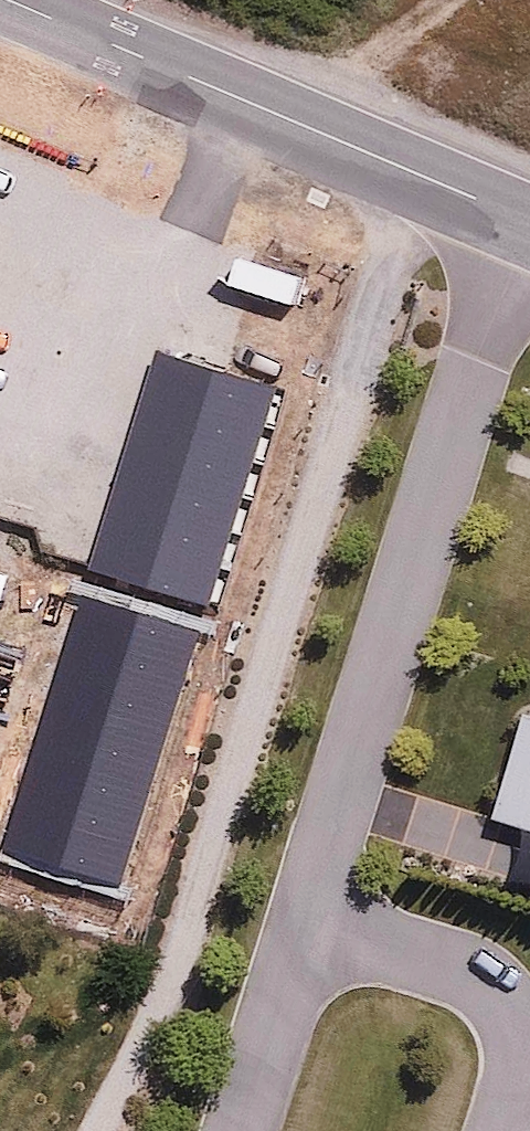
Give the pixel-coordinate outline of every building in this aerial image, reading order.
[(501,824),(529,834),(529,742),(501,824)]
